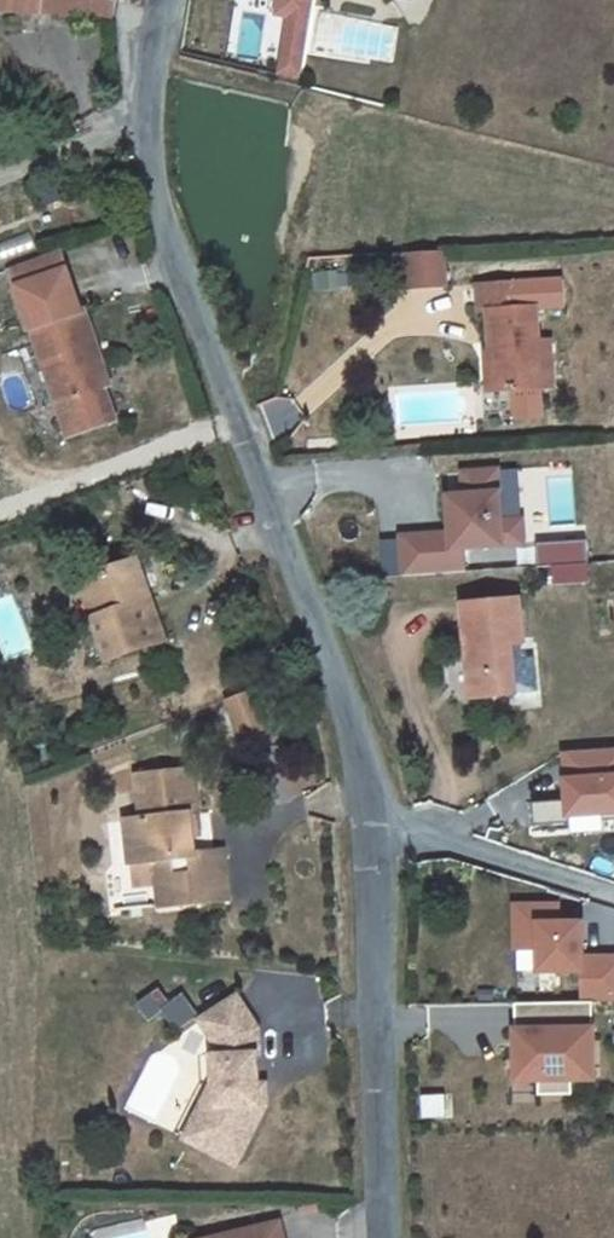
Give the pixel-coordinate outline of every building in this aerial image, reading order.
[(41,13),(42,0),(0,0),(0,9),(41,13)] [(92,19),(92,0),(42,0),(41,13),(92,19)] [(115,0),(92,0),(92,19),(113,22),(116,1),(115,0)] [(32,330),(69,437),(115,421),(100,376),(106,374),(84,312),(81,312),(59,250),(11,268),(32,330)] [(445,287),(443,251),(407,253),(409,289),(445,287)] [(490,352),(492,382),(511,381),(511,389),(541,387),(538,341),(536,306),(524,306),(522,282),(478,284),(479,311),(488,310),(490,352)] [(552,386),(549,340),(538,341),(541,387),(552,386)] [(511,381),(492,382),(490,352),(485,352),(488,391),(511,389),(511,381)] [(463,571),(461,548),(522,544),(520,519),(499,521),(496,470),(462,472),(463,495),(447,496),(449,533),(400,536),(402,575),(463,571)] [(543,542),(546,585),(589,582),(586,539),(543,542)] [(104,616),(94,619),(109,660),(156,644),(142,604),(152,600),(138,560),(90,577),(104,616)] [(81,580),(94,619),(104,616),(90,577),(81,580)] [(166,640),(152,600),(142,604),(156,644),(166,640)] [(523,642),(519,600),(464,605),(472,698),(516,693),(511,644),(523,642)] [(527,693),(523,642),(511,644),(516,693),(527,693)] [(228,699),(242,737),(268,727),(253,690),(228,699)] [(565,752),(567,800),(532,802),(534,826),(570,824),(569,816),(602,815),(602,822),(613,821),(613,749),(565,752)] [(223,851),(194,855),(192,836),(190,816),(197,815),(192,771),(137,777),(138,778),(143,820),(127,822),(132,863),(133,863),(156,860),(159,884),(162,883),(165,906),(229,899),(223,851)] [(199,835),(197,815),(190,816),(192,836),(199,835)] [(136,887),(159,884),(156,860),(133,863),(136,887)] [(513,906),(513,950),(537,949),(537,972),(580,972),(581,1003),(592,1003),(613,1002),(613,958),(582,958),(582,924),(557,924),(557,906),(513,906)] [(163,1002),(172,1027),(195,1019),(185,993),(163,1002)] [(260,1029),(239,997),(203,1020),(218,1042),(218,1056),(215,1056),(217,1081),(218,1108),(204,1134),(208,1150),(225,1158),(242,1152),(268,1105),(262,1102),(260,1084),(259,1055),(262,1055),(260,1029)] [(565,1003),(540,1004),(541,1030),(523,1030),(523,1044),(515,1044),(515,1072),(537,1071),(538,1096),(571,1095),(571,1080),(593,1080),(592,1003),(581,1003),(565,1003)] [(515,1004),(515,1044),(523,1044),(523,1030),(541,1030),(540,1004),(515,1004)] [(185,1138),(208,1150),(204,1134),(218,1108),(217,1081),(185,1138)] [(267,1084),(260,1084),(262,1102),(268,1105),(267,1084)] [(236,1164),(242,1152),(225,1158),(236,1164)] [(280,1223),(219,1237),(284,1237),(280,1223)]
